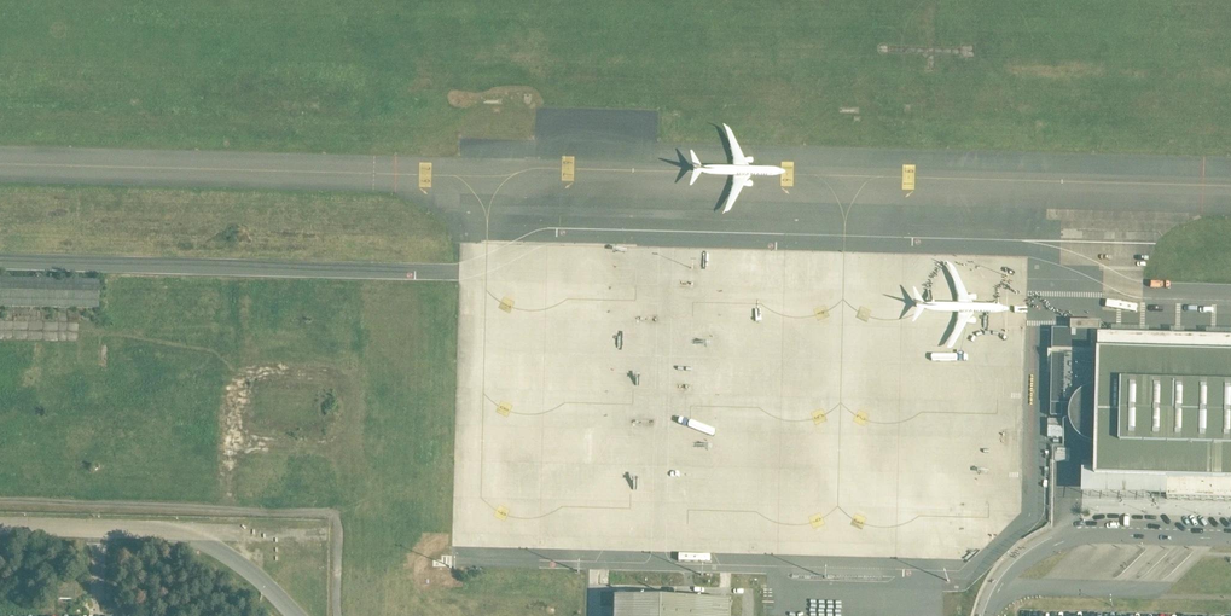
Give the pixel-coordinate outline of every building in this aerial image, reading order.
[(10,280),(10,278),(8,275),(4,275),(2,278),(2,279),(0,279),(0,306),(99,309),(100,282),(42,280),(43,279),(40,276),(37,276),(34,278),(34,280),(10,280)] [(1053,331),(1051,417),(1062,418),(1063,405),(1073,406),(1071,408),(1071,412),(1070,416),(1070,419),(1070,422),(1071,423),(1071,424),(1072,427),(1073,430),(1075,433),(1077,436),(1079,438),(1081,440),(1084,442),(1087,444),(1090,446),(1094,447),(1097,447),(1096,481),(1168,482),(1168,500),(1230,501),(1230,335),(1214,335),(1178,334),(1143,333),(1119,333),(1101,332),(1101,324),(1072,324),(1072,331),(1053,331)] [(75,586),(58,586),(58,600),(75,601),(75,586)] [(613,599),(612,615),(731,615),(731,602),(613,599)]
